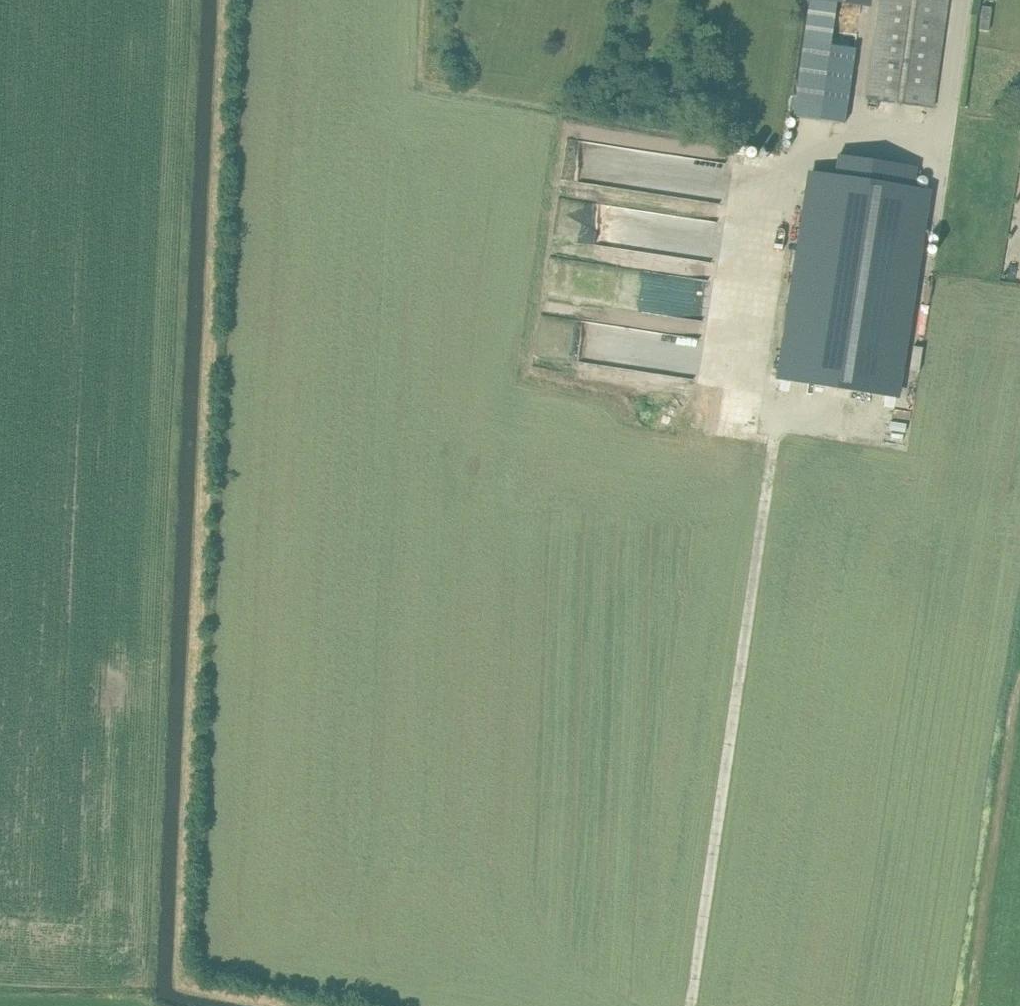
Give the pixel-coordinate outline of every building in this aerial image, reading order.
[(948,0),(883,0),(868,97),(933,107),(948,0)] [(810,172),(778,378),(791,380),(808,382),(814,383),(886,394),(896,395),(916,272),(928,190),(913,188),(916,167),(837,155),(833,175),(810,172)]
